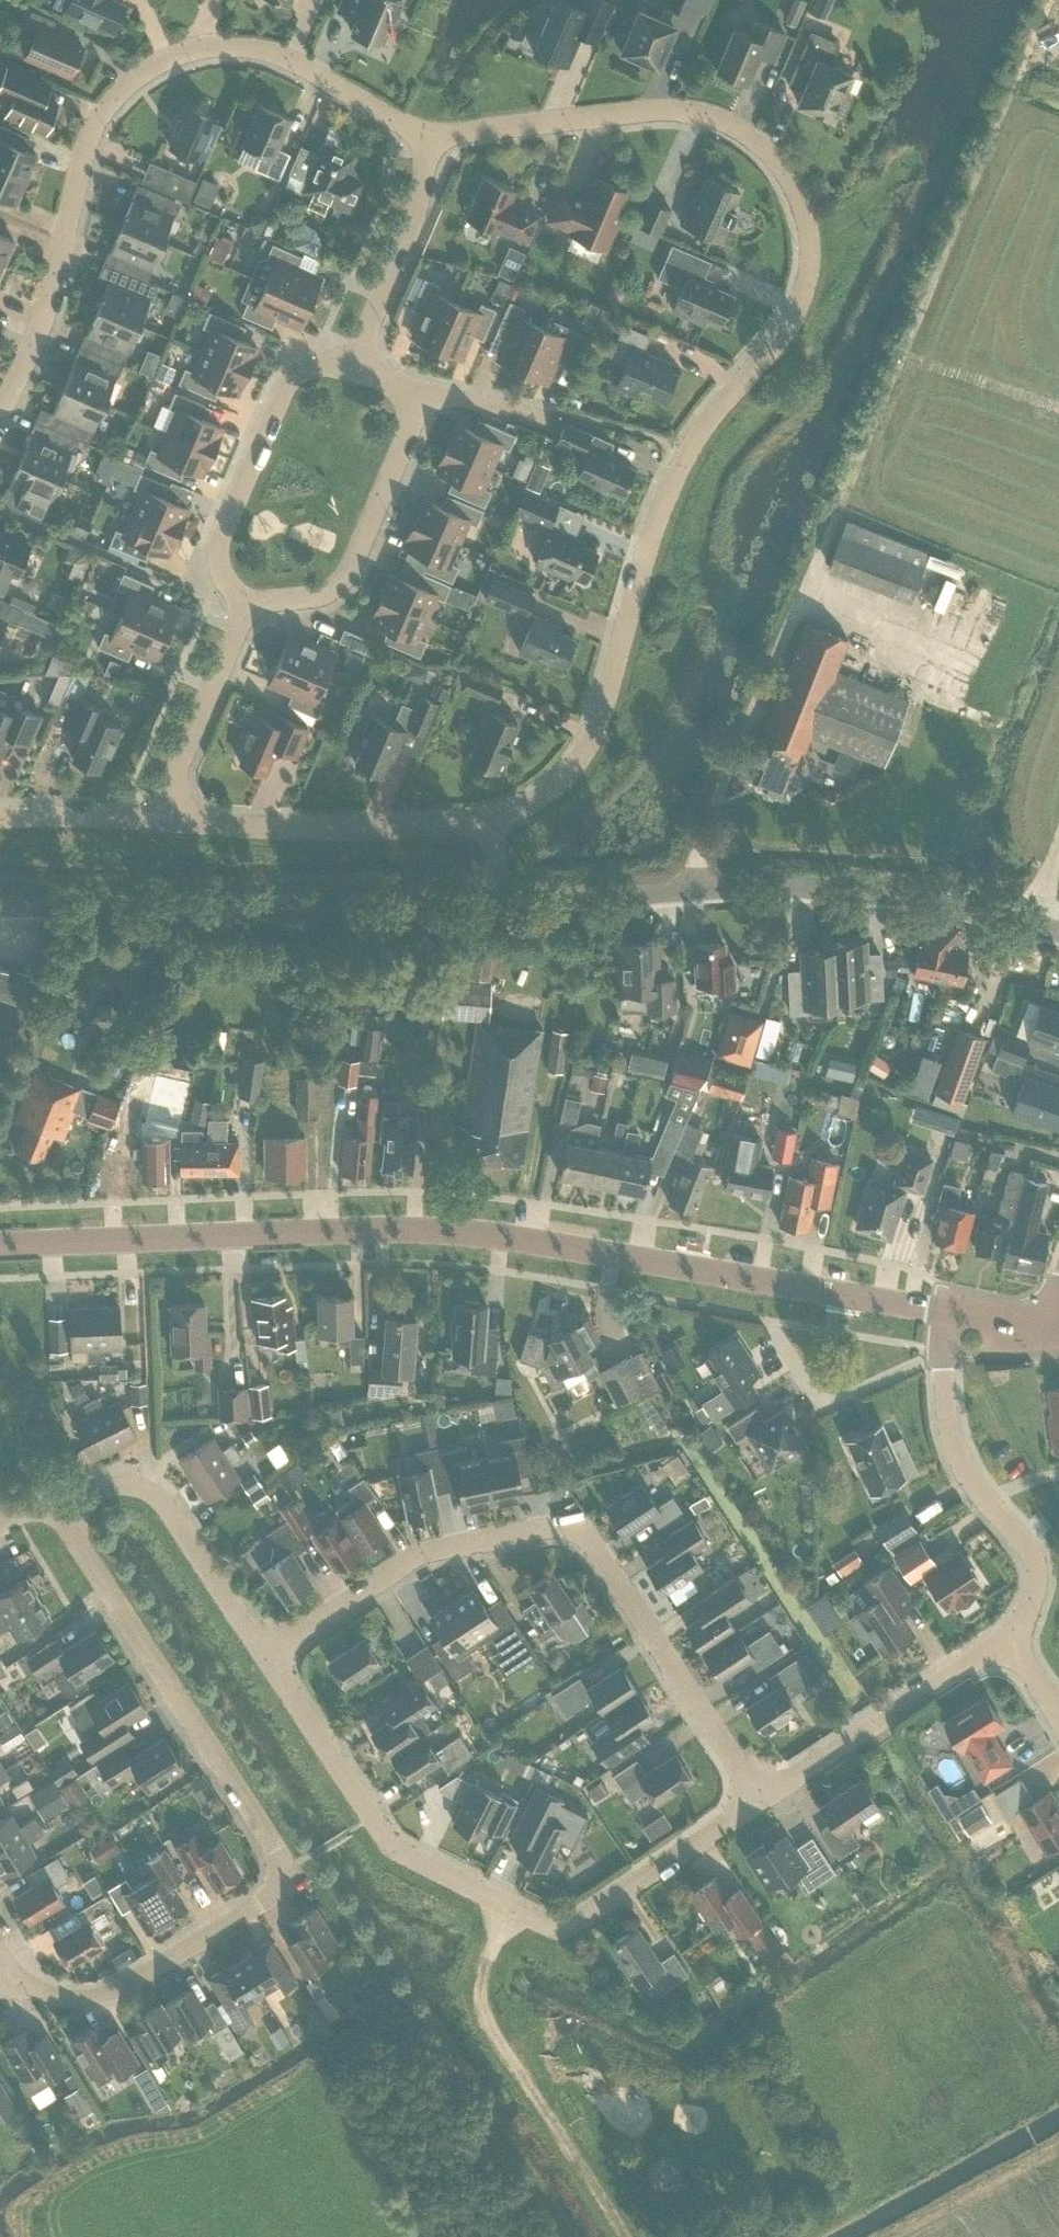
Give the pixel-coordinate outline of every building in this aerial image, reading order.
[(65,12),(95,25),(94,27),(106,32),(107,30),(113,32),(126,3),(118,0),(70,0),(65,12)] [(378,41),(388,17),(394,20),(402,1),(400,0),(342,0),(338,10),(356,18),(351,30),(378,41)] [(534,50),(568,65),(581,33),(596,40),(612,3),(604,0),(585,0),(581,8),(562,0),(556,0),(534,50)] [(784,21),(796,26),(806,0),(805,0),(793,0),(784,21)] [(811,14),(827,20),(833,1),(829,0),(816,0),(811,14)] [(642,59),(657,66),(665,47),(684,55),(703,11),(683,3),(678,14),(664,8),(659,19),(640,11),(623,51),(626,52),(624,57),(628,61),(634,64),(640,64),(642,59)] [(38,28),(26,56),(71,74),(77,61),(81,63),(86,51),(82,49),(83,46),(51,32),(56,20),(32,10),(26,23),(38,28)] [(515,20),(509,35),(522,40),(528,26),(515,20)] [(734,28),(717,68),(747,81),(759,53),(774,59),(785,33),(756,21),(750,35),(734,28)] [(799,103),(833,118),(835,113),(843,117),(851,97),(843,93),(852,73),(830,64),(838,44),(812,33),(790,83),(804,89),(799,103)] [(52,86),(7,67),(0,84),(0,93),(13,98),(6,114),(47,131),(58,103),(47,98),(52,86)] [(182,120),(179,119),(174,130),(178,132),(171,146),(197,157),(199,154),(208,158),(222,125),(213,121),(215,117),(189,106),(182,120)] [(290,118),(261,106),(244,145),(261,153),(255,168),(279,179),(290,153),(277,148),(290,118)] [(26,179),(37,154),(15,145),(21,133),(0,124),(0,167),(26,179)] [(330,201),(350,210),(361,184),(351,180),(352,177),(348,167),(345,165),(350,155),(324,144),(321,153),(302,145),(289,174),(308,182),(305,190),(311,193),(306,205),(325,213),(330,201)] [(189,201),(197,182),(153,162),(144,181),(189,201)] [(0,167),(0,196),(16,203),(26,179),(0,167)] [(585,199),(561,189),(548,220),(572,230),(571,232),(607,247),(631,192),(594,176),(585,199)] [(699,194),(694,192),(681,222),(723,240),(730,224),(731,224),(737,211),(732,209),(739,192),(706,177),(699,194)] [(219,185),(203,178),(194,199),(201,202),(211,206),(219,185)] [(510,203),(515,191),(485,178),(468,218),(497,231),(499,228),(528,240),(539,215),(510,203)] [(170,212),(176,200),(143,185),(137,198),(134,196),(123,221),(164,239),(174,214),(170,212)] [(638,224),(660,234),(671,209),(649,199),(638,224)] [(151,268),(164,239),(123,221),(111,251),(114,252),(109,263),(142,277),(147,266),(151,268)] [(305,224),(296,246),(319,255),(323,246),(315,228),(305,224)] [(638,228),(633,240),(651,249),(657,237),(638,228)] [(4,264),(14,240),(0,234),(0,263),(4,264)] [(225,264),(232,246),(220,241),(212,259),(225,264)] [(266,283),(310,302),(321,278),(298,268),(303,256),(273,243),(267,258),(265,258),(264,261),(259,259),(251,276),(266,283)] [(711,261),(672,244),(658,277),(683,288),(673,309),(705,323),(707,319),(720,324),(733,294),(717,287),(718,283),(704,277),(711,261)] [(505,262),(500,273),(514,279),(519,268),(505,262)] [(142,278),(142,277),(109,263),(109,264),(119,269),(114,281),(110,279),(99,306),(139,324),(151,297),(147,295),(152,283),(142,278)] [(414,336),(437,347),(457,302),(436,293),(440,285),(425,278),(412,308),(424,313),(414,336)] [(249,300),(242,314),(272,327),(277,315),(300,325),(310,302),(266,283),(257,303),(249,300)] [(495,289),(491,297),(503,302),(507,294),(495,289)] [(499,359),(523,370),(542,325),(522,316),(525,308),(510,301),(497,331),(509,336),(499,359)] [(437,347),(461,357),(471,334),(483,339),(496,310),(481,303),(477,311),(457,302),(437,347)] [(127,351),(139,324),(99,306),(87,333),(90,335),(85,348),(118,362),(123,349),(127,351)] [(587,321),(607,330),(614,316),(593,307),(587,321)] [(212,330),(203,351),(247,370),(257,346),(234,336),(239,324),(210,311),(203,326),(212,330)] [(546,317),(542,325),(523,370),(546,380),(556,357),(568,363),(582,333),(546,317)] [(644,351),(650,336),(625,325),(611,357),(626,364),(617,384),(635,392),(638,386),(665,398),(676,371),(671,369),(673,364),(644,351)] [(113,374),(118,362),(85,348),(80,359),(76,358),(64,387),(104,404),(117,376),(113,374)] [(214,383),(237,393),(247,370),(203,351),(194,372),(185,368),(179,383),(209,396),(214,383)] [(154,377),(151,385),(162,390),(165,382),(156,379),(154,377)] [(74,436),(79,438),(84,440),(89,428),(93,430),(104,404),(64,387),(53,412),(56,414),(51,426),(41,421),(40,424),(73,438),(74,436)] [(168,431),(213,450),(223,427),(200,417),(205,405),(175,392),(169,407),(177,411),(168,431)] [(591,433),(565,421),(556,442),(582,453),(591,433)] [(486,422),(481,434),(458,424),(448,447),(492,467),(501,446),(509,449),(516,434),(486,422)] [(19,463),(60,480),(73,450),(69,448),(73,438),(40,424),(35,434),(32,432),(19,463)] [(180,464),(203,474),(213,450),(168,431),(160,452),(151,448),(149,454),(145,463),(175,476),(180,464)] [(125,444),(119,458),(129,462),(143,468),(145,463),(149,454),(125,444)] [(607,455),(608,453),(591,445),(577,477),(606,490),(607,488),(622,494),(634,467),(607,455)] [(448,447),(437,471),(460,481),(455,493),(485,506),(492,491),(483,487),(492,467),(448,447)] [(520,458),(513,475),(525,480),(535,459),(526,455),(524,460),(520,458)] [(119,458),(112,475),(135,485),(140,473),(141,473),(143,468),(129,462),(119,458)] [(49,504),(60,480),(19,463),(9,486),(12,488),(7,500),(40,515),(45,502),(49,504)] [(531,489),(543,492),(549,470),(536,467),(531,489)] [(134,512),(178,531),(188,507),(165,497),(170,485),(141,473),(140,473),(135,485),(134,488),(142,491),(134,512)] [(552,521),(559,506),(524,491),(515,512),(533,520),(536,514),(552,521)] [(448,509),(425,499),(415,523),(460,542),(469,521),(477,525),(483,510),(453,497),(448,509)] [(110,544),(132,554),(140,557),(145,545),(168,554),(178,531),(134,512),(125,533),(116,529),(110,544)] [(93,519),(80,514),(73,531),(86,536),(93,519)] [(930,553),(847,519),(829,563),(912,597),(930,553)] [(415,523),(405,546),(428,556),(423,568),(453,581),(459,566),(451,563),(460,542),(415,523)] [(583,540),(551,526),(536,562),(567,576),(569,572),(585,579),(598,551),(581,544),(583,540)] [(2,594),(12,571),(18,574),(31,545),(8,535),(7,538),(0,535),(0,593),(2,594)] [(71,544),(64,560),(69,563),(65,573),(81,580),(93,553),(71,544)] [(991,709),(1034,599),(960,571),(918,681),(991,709)] [(393,574),(383,598),(427,617),(436,596),(444,600),(451,585),(421,572),(416,584),(393,574)] [(131,594),(122,614),(167,633),(177,610),(149,598),(154,585),(124,573),(118,588),(131,594)] [(526,615),(535,595),(494,578),(486,598),(526,615)] [(6,622),(15,626),(17,622),(24,625),(30,624),(35,614),(23,609),(23,608),(0,598),(0,635),(6,622)] [(383,598),(372,621),(395,631),(390,643),(420,656),(426,641),(418,638),(427,617),(383,598)] [(99,646),(128,659),(133,647),(156,657),(167,633),(122,614),(113,635),(105,631),(99,646)] [(539,654),(562,664),(574,637),(559,631),(561,626),(536,615),(520,652),(537,659),(539,654)] [(48,619),(42,633),(57,639),(63,626),(48,619)] [(756,742),(749,760),(759,764),(753,780),(766,785),(768,790),(776,793),(781,791),(783,792),(786,784),(792,787),(796,785),(799,778),(797,774),(791,771),(800,749),(805,750),(811,736),(884,765),(910,700),(836,671),(849,639),(807,622),(759,743),(756,742)] [(345,628),(339,640),(369,653),(374,641),(345,628)] [(290,635),(280,658),(325,677),(335,654),(290,635)] [(53,654),(45,673),(61,673),(68,673),(72,662),(53,654)] [(280,658),(270,682),(293,692),(288,704),(318,716),(324,701),(316,698),(325,677),(280,658)] [(111,659),(105,673),(116,673),(120,663),(111,659)] [(411,663),(406,676),(421,683),(427,670),(411,663)] [(459,670),(455,680),(466,684),(470,674),(459,670)] [(61,673),(49,699),(60,704),(65,692),(74,673),(68,673),(61,673)] [(466,684),(464,688),(496,702),(502,688),(470,674),(466,684)] [(147,691),(143,702),(151,705),(155,695),(147,691)] [(60,704),(53,720),(65,725),(77,697),(65,692),(60,704)] [(355,762),(383,774),(390,757),(395,759),(409,726),(425,733),(438,703),(421,695),(415,708),(402,703),(393,725),(370,715),(358,743),(363,745),(355,762)] [(81,741),(73,759),(78,761),(80,764),(90,769),(93,768),(99,770),(107,752),(110,754),(122,727),(103,719),(107,711),(77,697),(65,725),(81,732),(77,739),(81,741)] [(6,742),(10,744),(13,736),(29,743),(41,715),(9,701),(6,709),(0,707),(0,756),(6,742)] [(477,743),(470,759),(497,771),(504,755),(506,755),(519,724),(489,711),(475,742),(477,743)] [(260,770),(266,772),(273,754),(277,756),(280,749),(296,756),(308,727),(278,714),(274,723),(256,715),(244,742),(248,743),(240,761),(245,764),(246,767),(257,771),(260,770)] [(915,974),(961,983),(967,951),(963,950),(964,947),(963,942),(962,938),(959,934),(956,933),(957,929),(924,923),(915,974)] [(488,978),(493,932),(454,927),(449,974),(488,978)] [(833,942),(837,1005),(837,1006),(837,999),(883,997),(880,953),(866,954),(866,941),(833,942)] [(807,1007),(837,1006),(837,1005),(833,942),(833,949),(802,951),(803,970),(789,971),(791,1013),(807,1012),(807,1007)] [(657,943),(622,944),(624,1010),(674,1008),(674,980),(658,980),(657,943)] [(695,944),(697,984),(717,983),(717,987),(735,987),(734,961),(725,962),(724,943),(695,944)] [(903,957),(900,970),(909,972),(912,958),(903,957)] [(897,961),(888,962),(889,976),(896,976),(898,970),(897,961)] [(37,976),(35,975),(34,979),(0,967),(0,1076),(37,976)] [(523,1162),(543,1028),(497,1025),(498,1020),(489,1019),(491,984),(447,980),(443,1016),(478,1018),(462,1126),(466,1127),(462,1153),(461,1155),(523,1164),(523,1162)] [(1041,1005),(1029,1038),(1058,1049),(1058,1011),(1041,1005)] [(748,1061),(759,1022),(731,1014),(720,1053),(748,1061)] [(31,1020),(29,1026),(33,1031),(39,1030),(41,1024),(37,1019),(31,1020)] [(362,1026),(359,1055),(379,1057),(382,1028),(362,1026)] [(936,1091),(961,1100),(984,1037),(959,1028),(936,1091)] [(563,1071),(568,1032),(553,1030),(547,1069),(563,1071)] [(883,1033),(882,1036),(882,1040),(884,1043),(887,1045),(891,1045),(894,1043),(895,1040),(895,1036),(893,1033),(890,1031),(887,1031),(883,1033)] [(1022,1061),(1028,1045),(1003,1036),(997,1052),(1022,1061)] [(679,1049),(670,1079),(699,1088),(712,1058),(679,1049)] [(655,1054),(651,1074),(664,1077),(669,1057),(655,1054)] [(892,1064),(876,1054),(867,1067),(883,1078),(892,1064)] [(1016,1078),(1022,1063),(997,1054),(991,1069),(1016,1078)] [(263,1060),(246,1057),(241,1094),(258,1097),(263,1060)] [(300,1058),(301,1069),(316,1069),(316,1058),(300,1058)] [(360,1060),(358,1059),(342,1058),(339,1082),(356,1084),(357,1073),(383,1076),(385,1062),(360,1059),(360,1060)] [(168,1081),(191,1087),(194,1073),(171,1068),(168,1081)] [(726,1109),(737,1113),(747,1078),(715,1069),(708,1091),(729,1098),(726,1109)] [(110,1127),(120,1100),(36,1070),(17,1118),(27,1122),(16,1148),(43,1159),(54,1134),(63,1138),(75,1111),(88,1116),(87,1118),(110,1127)] [(434,1100),(437,1075),(421,1073),(418,1098),(434,1100)] [(1024,1076),(1012,1112),(1058,1128),(1058,1088),(1024,1076)] [(299,1117),(317,1116),(316,1077),(299,1077),(299,1117)] [(828,1092),(825,1103),(837,1107),(840,1096),(828,1092)] [(370,1173),(370,1172),(378,1094),(361,1093),(358,1118),(361,1118),(359,1138),(343,1137),(343,1138),(344,1138),(342,1171),(341,1171),(341,1172),(370,1173)] [(574,1127),(581,1099),(566,1096),(559,1124),(574,1127)] [(196,1099),(191,1121),(205,1125),(210,1102),(196,1099)] [(412,1171),(417,1117),(398,1115),(400,1101),(385,1099),(384,1113),(381,1140),(385,1140),(383,1168),(412,1171)] [(940,1109),(935,1126),(952,1131),(956,1120),(957,1115),(940,1109)] [(177,1136),(183,1119),(160,1112),(152,1138),(142,1138),(142,1146),(134,1146),(131,1149),(131,1157),(134,1160),(142,1160),(143,1178),(170,1177),(169,1137),(161,1138),(163,1131),(177,1136)] [(659,1142),(673,1148),(684,1122),(670,1116),(659,1142)] [(208,1141),(203,1141),(202,1173),(239,1173),(239,1141),(227,1140),(227,1119),(209,1119),(208,1141)] [(588,1180),(615,1186),(627,1129),(626,1129),(628,1122),(618,1120),(614,1135),(624,1138),(622,1151),(595,1145),(588,1180)] [(582,1142),(567,1139),(560,1174),(588,1180),(595,1145),(600,1124),(587,1121),(582,1142)] [(684,1122),(673,1148),(684,1152),(683,1154),(688,1156),(682,1172),(677,1170),(673,1179),(678,1181),(669,1202),(695,1210),(695,1209),(712,1165),(698,1159),(705,1143),(696,1139),(700,1128),(684,1122)] [(967,1160),(975,1130),(957,1126),(950,1156),(967,1160)] [(778,1128),(772,1157),(790,1160),(796,1132),(778,1128)] [(182,1173),(202,1173),(203,1141),(203,1129),(182,1129),(182,1145),(175,1145),(175,1158),(182,1158),(182,1173)] [(627,1129),(615,1186),(643,1192),(650,1157),(636,1154),(640,1132),(627,1129)] [(731,1161),(725,1188),(766,1196),(772,1166),(757,1163),(761,1139),(732,1133),(727,1160),(731,1161)] [(265,1173),(306,1173),(306,1171),(304,1171),(304,1139),(306,1139),(306,1138),(265,1138),(265,1139),(267,1139),(267,1171),(265,1171),(265,1173)] [(882,1236),(885,1234),(889,1236),(908,1185),(920,1190),(932,1157),(906,1148),(894,1180),(892,1179),(891,1184),(874,1178),(857,1224),(875,1230),(876,1233),(882,1236)] [(806,1229),(806,1230),(807,1230),(813,1202),(830,1205),(838,1163),(811,1158),(807,1178),(790,1175),(780,1223),(806,1228),(806,1229)] [(1008,1221),(1014,1223),(1025,1178),(1025,1174),(1009,1170),(1002,1198),(1001,1198),(996,1217),(981,1213),(976,1233),(980,1234),(976,1249),(980,1250),(981,1253),(986,1254),(988,1252),(1000,1255),(1001,1248),(1008,1221)] [(1039,1271),(1039,1270),(1039,1269),(1048,1233),(1033,1230),(1045,1183),(1025,1178),(1014,1223),(1004,1262),(1003,1262),(1003,1263),(1039,1271)] [(963,1246),(973,1211),(955,1206),(960,1186),(944,1182),(938,1202),(944,1203),(935,1239),(949,1242),(952,1245),(956,1246),(960,1245),(963,1246)] [(295,1345),(296,1345),(295,1343),(292,1309),(285,1310),(283,1295),(253,1298),(258,1340),(278,1337),(279,1347),(295,1345)] [(350,1361),(364,1361),(364,1335),(351,1335),(351,1295),(320,1295),(320,1331),(338,1331),(338,1342),(350,1342),(350,1361)] [(471,1371),(495,1373),(498,1333),(485,1332),(487,1306),(479,1305),(479,1300),(465,1299),(465,1304),(457,1304),(456,1317),(452,1317),(450,1335),(454,1336),(453,1354),(472,1356),(471,1371)] [(170,1305),(172,1352),(195,1351),(196,1367),(210,1366),(209,1335),(206,1336),(205,1303),(170,1305)] [(97,1362),(106,1361),(105,1348),(122,1347),(120,1307),(95,1308),(97,1362)] [(70,1309),(71,1349),(88,1349),(89,1362),(97,1362),(95,1308),(70,1309)] [(528,1331),(519,1358),(521,1359),(521,1358),(539,1363),(552,1388),(565,1381),(568,1386),(587,1376),(586,1374),(598,1368),(591,1356),(592,1356),(586,1344),(598,1337),(592,1326),(594,1326),(590,1313),(576,1317),(578,1322),(549,1337),(528,1331)] [(413,1354),(416,1317),(387,1315),(384,1352),(386,1352),(385,1369),(370,1368),(368,1391),(384,1393),(384,1388),(400,1389),(401,1372),(412,1373),(413,1354)] [(50,1320),(52,1350),(67,1349),(66,1320),(50,1320)] [(713,1418),(734,1405),(757,1391),(749,1378),(760,1371),(737,1335),(709,1353),(719,1369),(713,1372),(723,1388),(702,1402),(704,1405),(713,1418)] [(296,1345),(295,1345),(296,1360),(307,1359),(306,1342),(295,1343),(296,1345)] [(350,1361),(350,1371),(364,1371),(364,1361),(350,1361)] [(600,1373),(616,1402),(632,1393),(615,1364),(600,1373)] [(81,1380),(68,1386),(76,1402),(89,1396),(81,1380)] [(147,1403),(146,1382),(130,1383),(131,1404),(147,1403)] [(253,1417),(271,1415),(268,1384),(250,1386),(253,1417)] [(245,1387),(219,1388),(221,1417),(247,1416),(245,1387)] [(1058,1449),(1058,1387),(1050,1388),(1053,1411),(1050,1411),(1055,1449),(1058,1449)] [(115,1447),(138,1436),(120,1400),(105,1407),(99,1396),(92,1399),(115,1447)] [(92,1458),(115,1447),(92,1399),(84,1403),(90,1415),(75,1422),(92,1458)] [(704,1405),(696,1410),(705,1424),(713,1418),(704,1405)] [(765,1420),(757,1407),(727,1426),(736,1440),(747,1433),(770,1469),(792,1455),(793,1457),(806,1449),(804,1447),(807,1445),(784,1408),(765,1420)] [(881,1423),(847,1439),(848,1441),(847,1444),(850,1450),(853,1452),(856,1459),(855,1462),(858,1468),(861,1469),(863,1475),(867,1474),(874,1489),(894,1480),(887,1464),(897,1460),(905,1477),(918,1471),(904,1442),(902,1436),(890,1442),(881,1423)] [(710,1425),(698,1432),(710,1450),(721,1442),(710,1425)] [(484,1457),(493,1502),(523,1496),(517,1470),(530,1468),(524,1435),(500,1440),(502,1453),(484,1457)] [(213,1436),(179,1459),(193,1480),(238,1450),(233,1443),(222,1450),(213,1436)] [(439,1447),(414,1452),(418,1470),(400,1474),(409,1519),(439,1513),(434,1487),(446,1484),(440,1452),(439,1447)] [(440,1452),(446,1484),(459,1482),(464,1507),(493,1502),(484,1457),(467,1460),(464,1447),(440,1452)] [(238,1450),(193,1480),(207,1501),(241,1478),(232,1464),(242,1457),(238,1450)] [(58,1479),(68,1474),(63,1465),(53,1470),(58,1479)] [(355,1498),(336,1510),(363,1551),(387,1535),(366,1503),(376,1496),(364,1477),(349,1487),(355,1498)] [(659,1528),(683,1512),(673,1496),(657,1506),(642,1483),(607,1506),(625,1534),(652,1516),(659,1528)] [(299,1534),(313,1524),(294,1497),(280,1507),(299,1534)] [(890,1546),(915,1531),(902,1510),(877,1526),(890,1546)] [(282,1557),(264,1569),(286,1601),(312,1584),(293,1555),(306,1547),(288,1519),(266,1533),(282,1557)] [(336,1568),(360,1552),(338,1519),(314,1535),(336,1568)] [(665,1555),(647,1567),(664,1593),(668,1590),(677,1604),(699,1589),(690,1576),(703,1567),(692,1551),(707,1541),(692,1519),(670,1533),(656,1543),(665,1555)] [(959,1553),(937,1567),(919,1539),(895,1555),(908,1574),(920,1566),(947,1605),(955,1600),(958,1604),(973,1594),(970,1590),(979,1583),(959,1553)] [(246,1557),(235,1564),(243,1576),(254,1569),(246,1557)] [(857,1613),(849,1618),(864,1641),(872,1636),(874,1634),(886,1652),(913,1634),(901,1617),(903,1615),(900,1610),(911,1602),(905,1593),(888,1567),(860,1585),(871,1602),(856,1612),(857,1613)] [(572,1608),(574,1607),(551,1573),(530,1587),(537,1598),(523,1608),(543,1639),(558,1629),(564,1635),(571,1637),(579,1636),(586,1631),(587,1633),(588,1632),(572,1608)] [(38,1597),(26,1577),(0,1593),(0,1620),(38,1597)] [(701,1617),(687,1627),(703,1651),(750,1619),(742,1606),(750,1601),(735,1577),(715,1589),(692,1604),(701,1617)] [(534,1657),(520,1635),(503,1609),(492,1616),(474,1589),(452,1603),(476,1639),(488,1631),(500,1649),(504,1646),(518,1668),(534,1657)] [(0,1620),(0,1631),(9,1626),(17,1638),(50,1618),(38,1597),(0,1620)] [(476,1639),(452,1603),(431,1617),(449,1644),(438,1651),(455,1678),(476,1665),(464,1647),(476,1639)] [(63,1651),(56,1639),(28,1657),(44,1682),(54,1676),(64,1690),(65,1692),(67,1693),(69,1694),(71,1694),(73,1694),(75,1693),(89,1684),(84,1677),(113,1658),(96,1630),(63,1651)] [(757,1669),(784,1651),(770,1630),(746,1645),(737,1632),(705,1654),(720,1677),(750,1658),(757,1669)] [(380,1661),(365,1639),(330,1663),(344,1685),(380,1661)] [(422,1680),(442,1667),(427,1645),(407,1658),(422,1680)] [(789,1697),(812,1682),(796,1658),(769,1676),(777,1688),(748,1707),(764,1731),(797,1709),(789,1697)] [(637,1691),(621,1667),(588,1689),(580,1677),(553,1694),(567,1715),(594,1697),(604,1712),(637,1691)] [(88,1737),(81,1741),(93,1759),(134,1732),(126,1721),(146,1708),(128,1681),(99,1700),(94,1692),(69,1708),(88,1737)] [(390,1721),(372,1733),(388,1757),(431,1728),(421,1713),(435,1704),(422,1683),(397,1700),(383,1710),(390,1721)] [(639,1694),(590,1725),(598,1737),(592,1741),(606,1763),(634,1745),(647,1736),(641,1727),(655,1718),(639,1694)] [(1004,1725),(986,1697),(947,1721),(965,1750),(967,1749),(986,1779),(1012,1763),(993,1732),(1004,1725)] [(448,1771),(473,1754),(460,1734),(435,1751),(425,1735),(392,1757),(408,1781),(440,1760),(448,1771)] [(178,1757),(165,1736),(130,1759),(122,1748),(98,1763),(112,1785),(135,1769),(149,1791),(185,1768),(181,1760),(183,1759),(181,1755),(178,1757)] [(657,1803),(693,1779),(676,1754),(647,1773),(637,1758),(614,1774),(631,1800),(648,1790),(657,1803)] [(0,1772),(0,1782),(9,1777),(4,1769),(0,1772)] [(539,1769),(534,1778),(546,1784),(551,1775),(539,1769)] [(440,1787),(439,1789),(465,1802),(455,1823),(481,1836),(487,1825),(502,1832),(519,1799),(502,1791),(500,1795),(475,1782),(474,1783),(458,1775),(440,1787)] [(202,1777),(191,1784),(196,1791),(207,1784),(202,1777)] [(1022,1778),(996,1794),(1010,1817),(1022,1809),(1049,1851),(1058,1845),(1058,1802),(1051,1790),(1036,1800),(1022,1778)] [(27,1779),(12,1788),(18,1798),(33,1788),(27,1779)] [(62,1788),(73,1806),(86,1798),(74,1779),(62,1788)] [(838,1857),(860,1843),(849,1826),(879,1806),(861,1779),(821,1806),(832,1823),(820,1831),(838,1857)] [(54,1781),(34,1792),(49,1816),(68,1804),(57,1787),(54,1781)] [(534,1820),(517,1854),(547,1869),(562,1839),(572,1844),(587,1815),(562,1802),(563,1800),(536,1787),(522,1815),(534,1820)] [(982,1804),(960,1817),(970,1834),(992,1821),(982,1804)] [(39,1824),(34,1817),(20,1826),(12,1813),(0,1821),(0,1848),(39,1824)] [(0,1848),(0,1870),(3,1875),(37,1854),(29,1842),(44,1833),(39,1824),(0,1848)] [(217,1888),(242,1873),(221,1839),(206,1848),(196,1833),(175,1845),(189,1868),(200,1861),(217,1888)] [(765,1843),(747,1855),(768,1887),(783,1877),(786,1882),(799,1873),(809,1888),(836,1870),(812,1836),(797,1846),(810,1865),(807,1868),(785,1835),(767,1847),(765,1843)] [(144,1880),(168,1918),(187,1907),(172,1882),(183,1875),(166,1848),(147,1859),(156,1873),(144,1880)] [(36,1870),(43,1881),(15,1897),(30,1921),(64,1901),(55,1886),(71,1876),(58,1856),(36,1870)] [(855,1856),(847,1862),(851,1868),(860,1862),(855,1856)] [(716,1875),(690,1893),(715,1929),(730,1919),(738,1931),(740,1933),(761,1919),(740,1887),(729,1895),(716,1875)] [(168,1918),(144,1880),(133,1887),(127,1877),(108,1888),(123,1912),(134,1905),(149,1930),(168,1918)] [(105,1910),(114,1904),(107,1894),(77,1912),(84,1923),(55,1941),(70,1965),(104,1945),(95,1930),(111,1920),(105,1910)] [(322,1949),(338,1939),(317,1906),(292,1922),(306,1944),(294,1952),(310,1976),(331,1962),(322,1949)] [(767,1959),(782,1949),(765,1923),(750,1933),(767,1959)] [(620,1939),(619,1938),(616,1940),(617,1941),(612,1945),(638,1983),(654,1973),(665,1989),(689,1973),(674,1951),(660,1961),(638,1928),(620,1939)] [(260,1949),(241,1960),(261,1994),(280,1983),(284,1990),(297,1982),(271,1940),(259,1947),(260,1949)] [(243,2005),(261,1994),(241,1960),(222,1972),(220,1970),(209,1978),(243,2034),(256,2026),(243,2005)] [(312,1981),(307,1984),(317,2001),(326,1996),(319,1984),(315,1986),(312,1981)] [(161,2006),(171,2022),(175,2018),(184,2031),(186,2036),(202,2026),(207,2035),(228,2022),(214,2000),(202,2007),(191,1988),(166,2003),(167,2004),(161,2006)] [(171,2022),(161,2006),(159,2003),(135,2018),(146,2036),(134,2043),(148,2066),(168,2053),(163,2045),(179,2035),(178,2035),(184,2031),(175,2018),(171,2022)] [(99,2024),(71,2041),(98,2085),(117,2074),(138,2061),(125,2041),(121,2043),(116,2033),(108,2038),(99,2024)] [(68,2069),(66,2067),(53,2043),(41,2050),(29,2032),(4,2047),(23,2079),(20,2084),(26,2093),(32,2095),(50,2085),(52,2079),(68,2069)] [(146,2066),(131,2075),(142,2093),(157,2084),(146,2066)] [(14,2105),(0,2081),(0,2113),(14,2105)] [(94,2108),(81,2086),(64,2096),(77,2119),(94,2108)]
